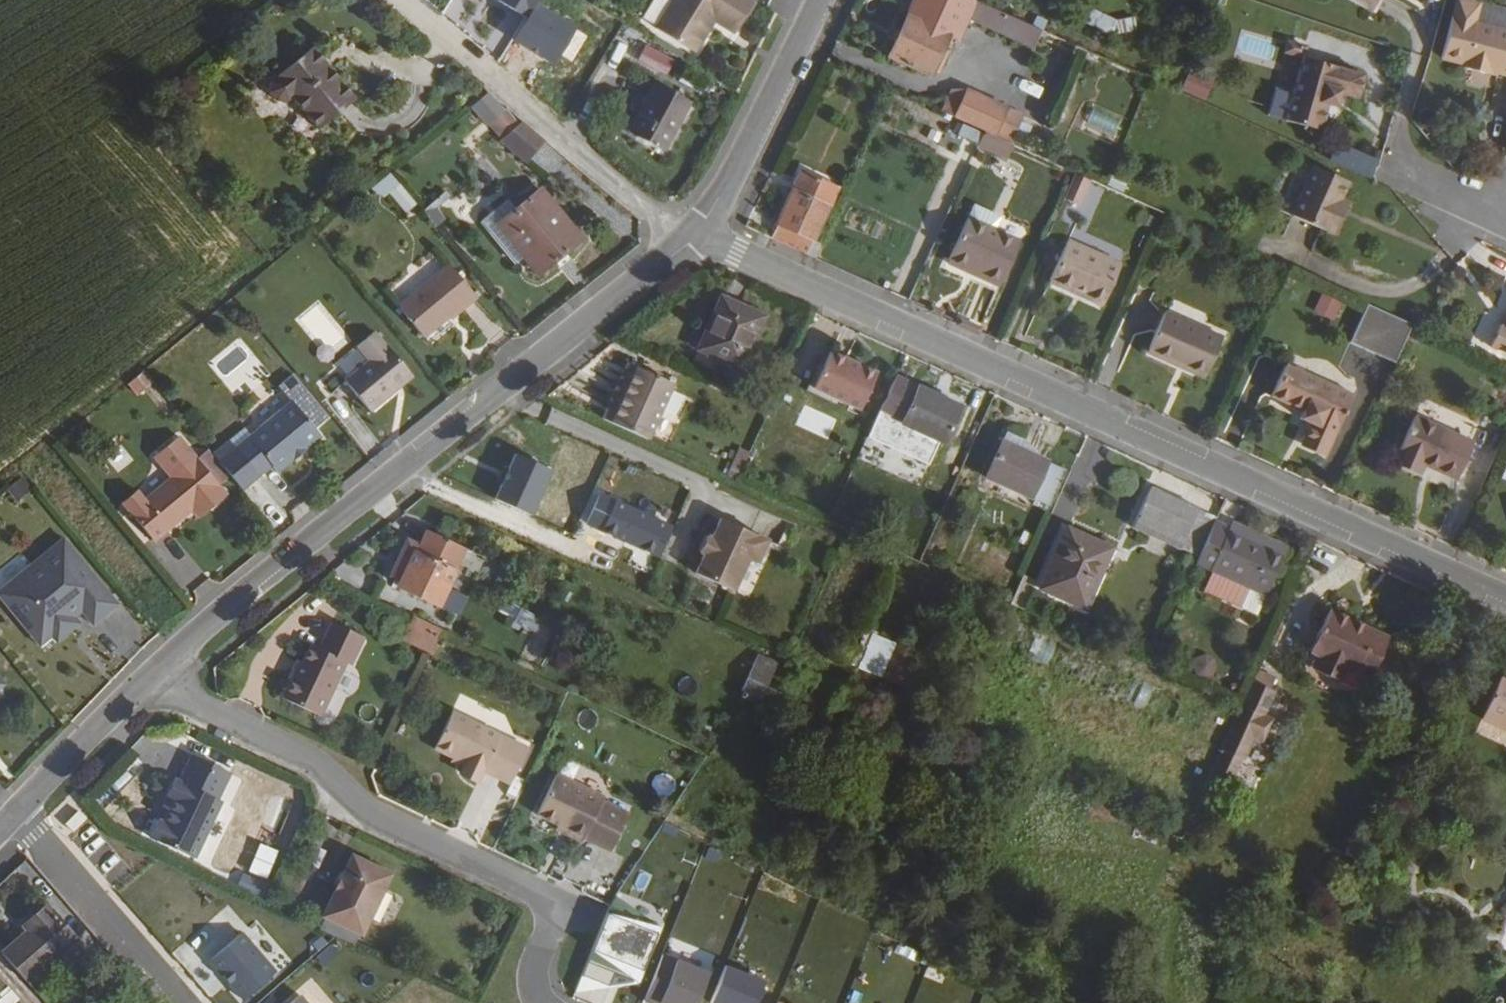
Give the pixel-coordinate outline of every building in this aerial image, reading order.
[(561,22),(575,0),(527,0),(561,22)] [(655,25),(696,51),(713,21),(737,36),(756,0),(670,0),(655,25)] [(1042,30),(976,0),(915,0),(890,56),(932,75),(950,36),(960,40),(970,18),(1029,44),(1034,46),(1039,35),(1042,30)] [(1372,10),(1377,0),(1351,0),(1372,10)] [(1505,34),(1505,14),(1484,9),(1479,28),(1505,34)] [(1109,37),(1138,32),(1135,16),(1106,21),(1109,37)] [(1479,28),(1467,71),(1493,77),(1494,74),(1505,76),(1505,34),(1479,28)] [(646,45),(637,63),(666,76),(674,58),(646,45)] [(318,127),(354,98),(312,46),(277,74),(270,80),(269,90),(275,99),(286,100),(293,94),(318,127)] [(1364,74),(1301,57),(1285,122),(1320,130),(1324,113),(1333,116),(1337,102),(1355,107),(1364,74)] [(1191,68),(1183,92),(1207,101),(1216,76),(1191,68)] [(970,89),(951,94),(943,113),(986,132),(996,136),(1006,114),(1010,106),(1003,103),(970,89)] [(682,108),(652,90),(628,136),(659,152),(682,108)] [(1010,106),(1006,114),(1023,122),(1027,114),(1010,106)] [(511,112),(489,130),(501,140),(522,122),(511,112)] [(1012,144),(1023,122),(1006,114),(996,136),(1012,144)] [(545,141),(522,122),(501,140),(527,162),(545,141)] [(996,136),(986,132),(980,146),(1006,158),(1013,145),(1012,144),(996,136)] [(1351,184),(1319,169),(1296,217),(1338,237),(1347,216),(1338,212),(1344,202),(1351,184)] [(389,172),(375,186),(405,217),(420,204),(389,172)] [(1091,182),(1077,175),(1066,200),(1080,207),(1091,182)] [(775,237),(820,258),(826,244),(818,240),(832,209),(836,202),(798,184),(796,189),(780,222),(781,224),(775,237)] [(510,211),(505,204),(480,223),(497,245),(506,238),(535,271),(578,238),(538,189),(510,211)] [(425,207),(433,226),(446,220),(438,201),(425,207)] [(1347,216),(1352,205),(1344,202),(1338,212),(1347,216)] [(1022,241),(969,218),(952,260),(978,271),(978,274),(1003,285),(1022,241)] [(1124,266),(1071,242),(1053,282),(1080,294),(1082,290),(1108,302),(1124,266)] [(470,295),(445,264),(394,305),(418,336),(470,295)] [(1080,294),(1106,306),(1108,302),(1082,290),(1080,294)] [(1321,292),(1314,311),(1335,319),(1342,301),(1321,292)] [(236,302),(230,296),(219,304),(224,311),(236,302)] [(768,317),(727,298),(708,340),(728,350),(724,359),(744,368),(768,317)] [(1395,366),(1412,327),(1369,307),(1352,346),(1395,366)] [(1226,339),(1174,315),(1155,356),(1207,381),(1226,339)] [(1495,327),(1485,351),(1505,360),(1505,316),(1505,318),(1500,330),(1495,327)] [(1505,318),(1500,316),(1495,327),(1500,330),(1505,318)] [(353,342),(366,359),(340,378),(364,410),(407,375),(370,330),(353,342)] [(708,340),(704,349),(724,359),(728,350),(708,340)] [(880,371),(835,352),(819,387),(864,406),(880,371)] [(639,366),(630,362),(623,376),(632,380),(639,366)] [(1330,452),(1356,396),(1289,365),(1275,399),(1304,413),(1302,419),(1313,424),(1305,441),(1330,452)] [(632,380),(623,376),(611,403),(620,407),(614,421),(651,438),(676,383),(639,366),(632,380)] [(139,372),(128,380),(134,388),(144,379),(139,372)] [(964,407),(922,389),(906,423),(948,442),(964,407)] [(301,453),(317,440),(288,403),(230,449),(224,442),(208,455),(237,491),(267,468),(273,475),(289,462),(287,460),(299,450),(301,453)] [(620,407),(611,403),(605,417),(614,421),(620,407)] [(1474,447),(1415,420),(1395,462),(1422,474),(1424,468),(1457,483),(1474,447)] [(1038,446),(1009,432),(985,486),(1028,505),(1032,496),(1050,505),(1067,469),(1035,454),(1038,446)] [(194,460),(193,459),(175,438),(150,458),(167,479),(125,513),(147,540),(160,530),(161,532),(187,511),(198,502),(205,511),(223,497),(214,487),(194,460)] [(730,469),(741,473),(750,450),(739,446),(730,469)] [(289,462),(301,453),(299,450),(287,460),(289,462)] [(194,460),(214,487),(219,483),(198,457),(194,460)] [(1219,518),(1155,488),(1140,521),(1136,530),(1200,559),(1219,518)] [(198,502),(187,511),(194,520),(205,511),(198,502)] [(771,538),(723,516),(715,535),(706,554),(697,574),(736,591),(751,559),(759,563),(771,538)] [(1204,590),(1258,614),(1279,624),(1307,564),(1286,554),(1230,527),(1218,521),(1200,559),(1198,563),(1213,571),(1204,590)] [(436,582),(443,566),(455,545),(417,527),(409,541),(407,544),(394,538),(376,573),(384,577),(382,581),(444,611),(453,590),(436,582)] [(1044,588),(1085,608),(1115,548),(1106,544),(1072,528),(1044,588)] [(409,541),(396,533),(394,538),(407,544),(409,541)] [(706,554),(715,535),(711,534),(702,552),(706,554)] [(0,585),(0,600),(23,629),(32,622),(46,637),(51,643),(73,623),(67,617),(74,611),(89,628),(113,605),(60,538),(0,585)] [(463,565),(488,580),(498,566),(473,550),(463,565)] [(1027,611),(1041,581),(1028,574),(1014,605),(1027,611)] [(1330,612),(1293,594),(1274,634),(1311,651),(1330,612)] [(507,599),(498,614),(532,634),(541,618),(507,599)] [(1369,680),(1389,641),(1330,612),(1311,651),(1322,657),(1312,677),(1336,689),(1346,669),(1369,680)] [(402,639),(430,652),(442,627),(414,614),(402,639)] [(319,647),(309,642),(299,661),(294,673),(290,671),(278,695),(319,714),(345,661),(349,663),(363,635),(331,620),(319,647)] [(32,622),(23,629),(36,645),(46,637),(32,622)] [(872,632),(858,669),(903,685),(916,648),(872,632)] [(1027,658),(1047,663),(1052,644),(1033,639),(1027,658)] [(763,700),(780,663),(759,654),(743,690),(763,700)] [(1198,654),(1195,672),(1211,675),(1214,657),(1198,654)] [(295,659),(290,671),(294,673),(299,661),(295,659)] [(1369,680),(1346,669),(1336,689),(1359,701),(1369,680)] [(1249,677),(1213,767),(1244,779),(1279,689),(1249,677)] [(1500,680),(1498,685),(1505,689),(1505,682),(1500,680)] [(1498,685),(1482,721),(1505,732),(1505,689),(1498,685)] [(526,744),(449,713),(434,751),(454,759),(465,763),(463,769),(481,777),(484,769),(512,781),(526,744)] [(205,792),(218,765),(193,754),(180,780),(174,777),(166,795),(172,797),(167,809),(162,820),(160,819),(151,837),(196,858),(223,800),(219,799),(205,792)] [(465,763),(454,759),(451,765),(463,769),(465,763)] [(219,799),(232,772),(218,765),(205,792),(219,799)] [(608,790),(560,768),(540,808),(562,819),(573,824),(571,829),(586,836),(588,833),(615,845),(633,807),(606,794),(608,790)] [(172,797),(166,795),(161,805),(167,809),(172,797)] [(573,824),(562,819),(559,823),(571,829),(573,824)] [(393,873),(353,854),(324,916),(363,935),(393,873)] [(1501,896),(1481,891),(1474,924),(1495,928),(1501,896)] [(663,925),(613,904),(584,973),(612,984),(617,971),(640,980),(663,925)] [(81,941),(50,906),(35,920),(42,928),(35,934),(9,956),(33,984),(81,941)] [(35,920),(27,926),(35,934),(42,928),(35,920)] [(237,924),(205,952),(240,991),(272,964),(237,924)] [(665,953),(647,998),(658,1002),(698,1002),(711,972),(665,953)] [(767,980),(728,964),(713,1001),(719,1002),(758,1002),(767,980)] [(296,986),(276,1002),(310,1002),(296,986)]
